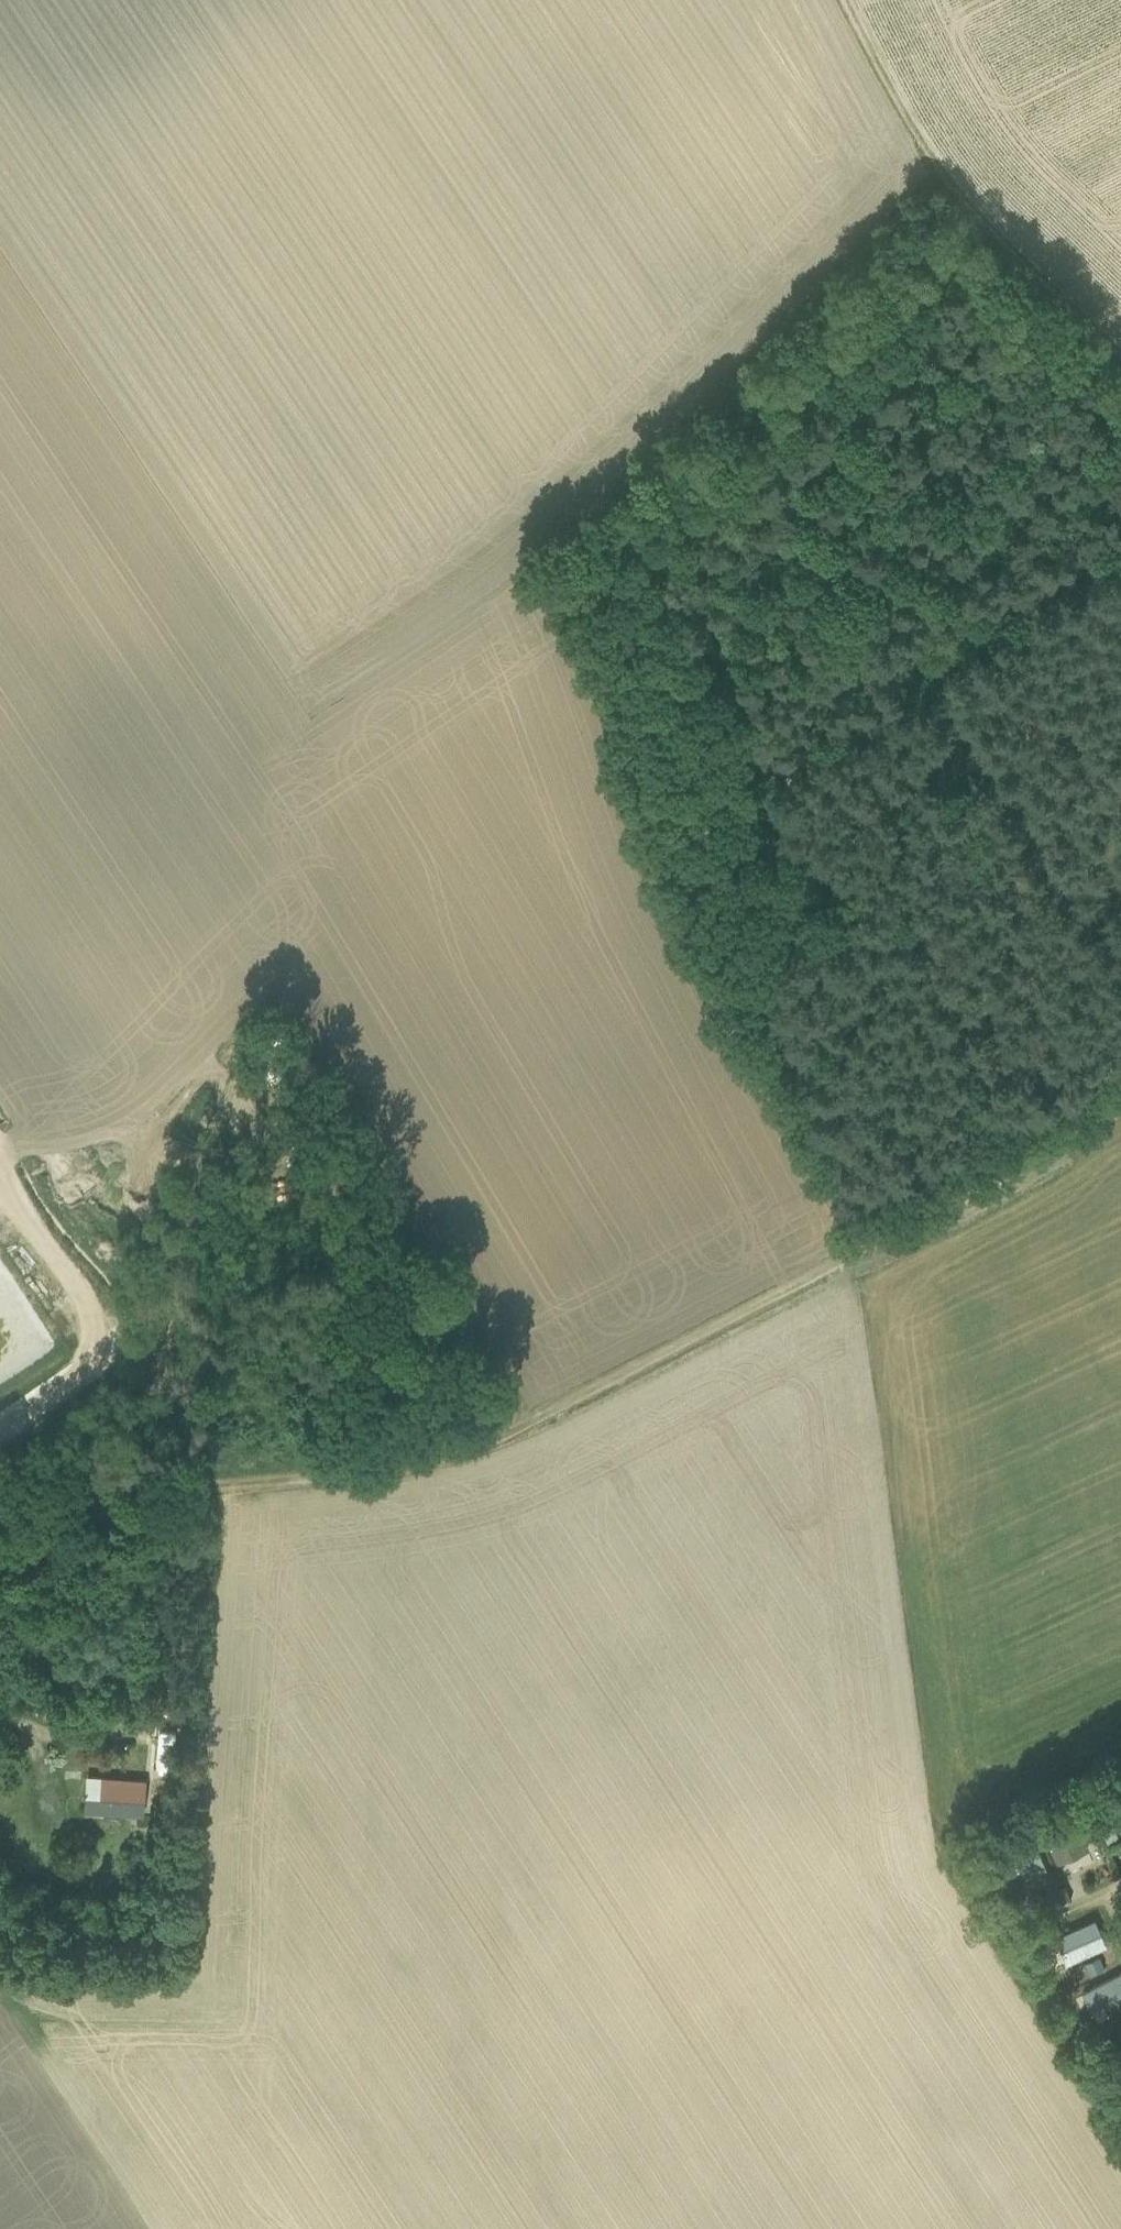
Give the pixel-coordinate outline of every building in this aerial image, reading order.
[(87,1775),(84,1811),(142,1817),(144,1780),(87,1775)] [(1084,1796),(1071,1802),(1076,1814),(1090,1808),(1084,1796)] [(1120,1837),(1120,1807),(1110,1812),(1120,1837)] [(1072,1814),(1041,1827),(1057,1862),(1087,1849),(1072,1814)] [(146,1838),(157,1838),(158,1825),(146,1824),(146,1838)] [(1001,1841),(982,1849),(990,1867),(991,1867),(997,1880),(1021,1869),(1023,1874),(1043,1866),(1027,1830),(1006,1838),(1004,1834),(999,1836),(1001,1841)] [(976,1856),(973,1848),(964,1851),(968,1860),(976,1856)] [(1040,1895),(1028,1900),(1033,1912),(1045,1907),(1040,1895)] [(1093,1920),(1055,1937),(1061,1949),(1063,1948),(1069,1961),(1104,1944),(1093,1920)] [(1054,1939),(1044,1944),(1058,1975),(1068,1971),(1054,1939)] [(1098,1957),(1084,1964),(1089,1974),(1103,1967),(1098,1957)] [(1082,1993),(1090,2008),(1102,2002),(1120,1992),(1120,1973),(1082,1993)]
